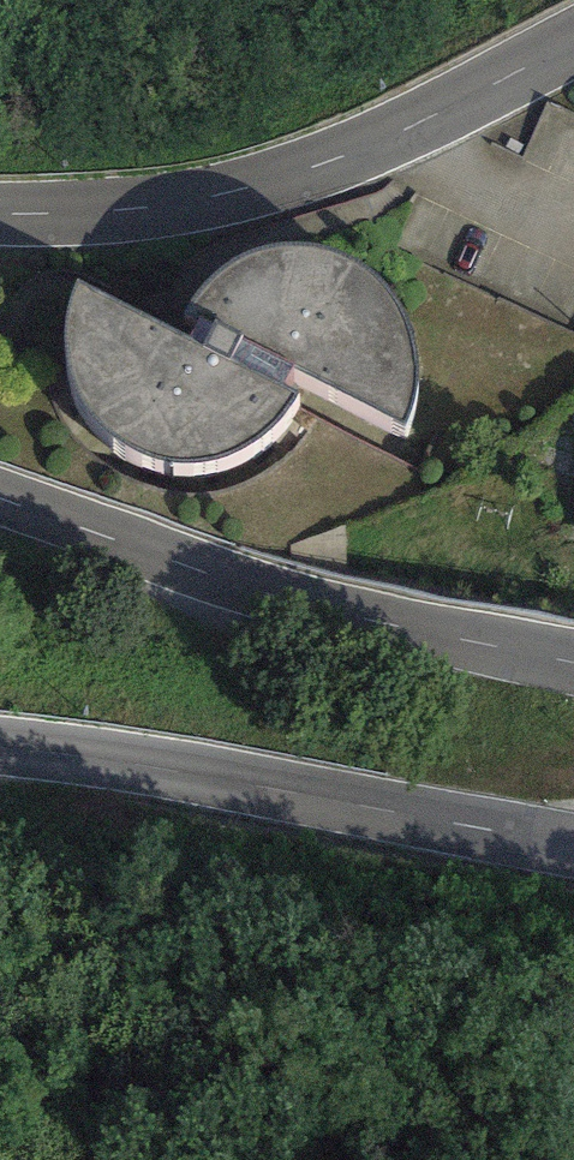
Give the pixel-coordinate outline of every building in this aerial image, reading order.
[(200,321),(191,339),(78,279),(70,302),(67,322),(67,344),(71,369),(77,392),(90,412),(107,432),(132,450),(158,459),(188,462),(216,459),(246,449),(272,431),(289,409),(298,391),(286,386),(295,367),(406,424),(414,403),(417,372),(416,351),(413,331),(404,309),(394,291),(378,274),(360,260),(345,251),(325,244),(303,241),(279,242),(252,248),(232,258),(214,270),(197,289),(184,313),(200,321)]
